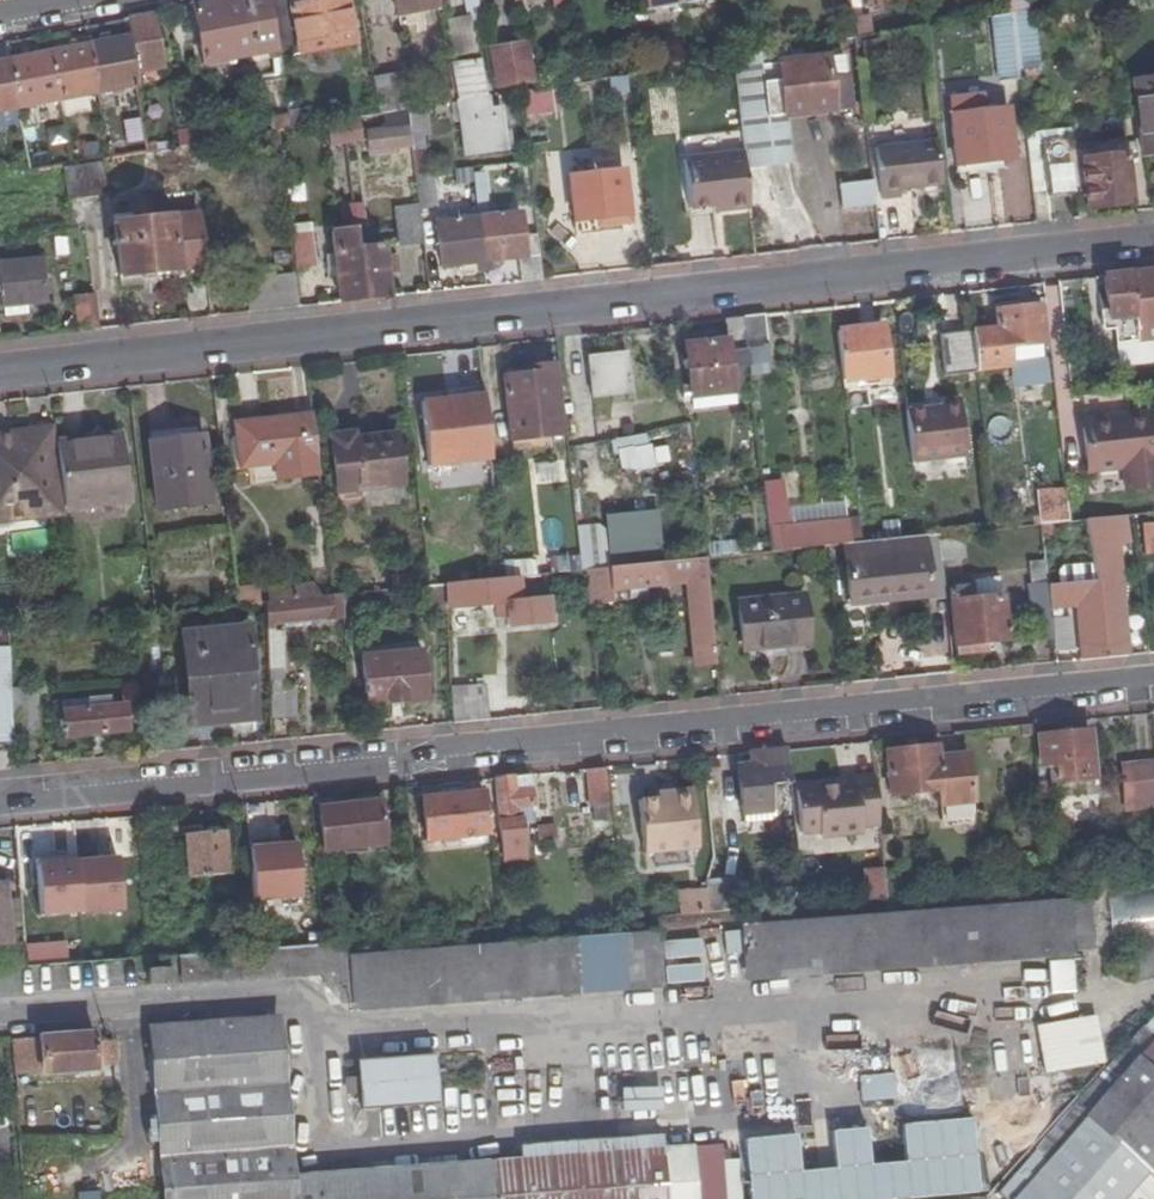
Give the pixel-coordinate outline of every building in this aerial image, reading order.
[(206,65),(278,52),(269,0),(228,0),(199,6),(196,6),(206,65)] [(278,52),(279,61),(356,49),(348,0),(343,0),(293,8),(291,0),(269,0),(278,52)] [(400,12),(441,5),(440,0),(398,0),(400,12)] [(647,9),(699,0),(646,0),(647,9)] [(852,13),(899,6),(899,0),(850,0),(852,13)] [(1025,9),(1023,0),(1005,0),(1007,12),(1010,11),(1025,9)] [(999,78),(1018,76),(1010,11),(1007,12),(992,14),(999,78)] [(148,16),(129,19),(132,35),(138,73),(166,68),(157,14),(148,16)] [(468,18),(447,20),(450,54),(471,51),(468,18)] [(865,35),(863,18),(848,20),(850,37),(857,36),(865,35)] [(138,73),(132,35),(90,43),(97,92),(139,84),(138,73)] [(833,48),(858,44),(857,36),(850,37),(832,40),(833,48)] [(524,41),(489,47),(495,83),(530,78),(524,41)] [(97,92),(90,43),(49,51),(57,99),(97,92)] [(765,114),(786,112),(850,104),(844,55),(806,60),(805,45),(764,51),(758,52),(765,114)] [(57,99),(49,51),(12,59),(20,106),(57,99)] [(791,156),(786,112),(765,114),(758,52),(731,56),(743,153),(743,161),(791,156)] [(12,59),(0,61),(0,110),(20,106),(12,59)] [(454,89),(456,100),(458,103),(466,154),(504,148),(498,107),(486,109),(477,60),(450,64),(454,89)] [(407,72),(374,77),(380,113),(390,111),(407,108),(412,107),(407,72)] [(1153,149),(1153,77),(1138,78),(1145,150),(1153,149)] [(504,90),(506,118),(556,114),(554,86),(504,90)] [(454,89),(441,91),(443,102),(456,100),(454,89)] [(983,94),(949,98),(956,163),(1012,157),(1007,107),(985,109),(983,94)] [(308,124),(306,108),(287,111),(288,117),(290,127),(308,124)] [(411,143),(408,114),(407,108),(390,111),(391,126),(366,128),(368,148),(411,143)] [(412,150),(423,149),(422,136),(429,135),(427,112),(408,114),(411,143),(412,150)] [(348,118),(350,140),(359,139),(357,116),(348,118)] [(278,129),(290,127),(288,117),(276,118),(278,129)] [(348,118),(341,119),(343,141),(350,140),(348,118)] [(337,142),(343,141),(341,119),(335,120),(337,142)] [(1087,201),(1130,196),(1122,136),(1097,138),(1097,144),(1072,147),(1072,142),(1042,145),(1047,190),(1085,185),(1087,201)] [(158,148),(157,137),(148,138),(150,149),(158,148)] [(875,146),(881,197),(900,195),(899,188),(941,183),(936,139),(875,146)] [(425,169),(423,149),(412,150),(414,170),(425,169)] [(709,204),(710,209),(749,205),(743,161),(743,153),(680,160),(685,206),(709,204)] [(109,192),(105,161),(76,165),(80,196),(109,192)] [(80,196),(76,165),(64,166),(68,198),(80,196)] [(603,223),(629,220),(624,168),(570,174),(574,218),(602,215),(603,223)] [(437,205),(433,170),(414,172),(419,206),(437,205)] [(840,184),(843,205),(876,201),(873,180),(840,184)] [(194,212),(146,218),(143,197),(134,198),(136,219),(112,222),(119,277),(201,267),(194,212)] [(352,220),(353,228),(364,227),(361,201),(350,203),(352,220)] [(422,237),(419,208),(403,210),(406,239),(422,237)] [(543,278),(538,233),(521,235),(519,212),(477,217),(483,266),(490,265),(489,259),(517,256),(520,281),(543,278)] [(483,266),(477,217),(437,222),(441,264),(473,260),(474,267),(483,266)] [(336,302),(361,299),(355,247),(353,228),(352,220),(328,222),(336,302)] [(312,265),(308,232),(287,234),(292,268),(312,265)] [(385,296),(379,244),(355,247),(361,299),(385,296)] [(0,262),(0,304),(40,300),(36,259),(0,262)] [(1102,275),(1106,309),(1099,309),(1100,323),(1120,321),(1119,316),(1131,315),(1133,331),(1126,332),(1127,342),(1153,339),(1153,270),(1102,275)] [(250,312),(296,307),(292,273),(244,278),(248,312),(250,312)] [(76,332),(95,330),(91,293),(72,295),(76,332)] [(996,309),(998,325),(972,328),(977,368),(1011,364),(1009,346),(1044,342),(1040,305),(996,309)] [(761,314),(744,316),(748,351),(765,350),(761,314)] [(735,390),(731,353),(748,351),(744,316),(728,318),(730,338),(689,342),(695,394),(735,390)] [(890,374),(885,325),(837,331),(843,379),(890,374)] [(977,368),(972,328),(943,331),(947,371),(977,368)] [(629,353),(593,357),(596,394),(633,391),(629,353)] [(584,358),(567,360),(571,390),(588,388),(584,358)] [(506,376),(512,438),(564,433),(557,363),(536,365),(537,373),(506,376)] [(449,397),(423,400),(430,465),(493,459),(485,385),(464,387),(465,396),(449,397)] [(465,396),(464,387),(449,389),(449,397),(465,396)] [(690,410),(732,404),(731,394),(688,399),(690,410)] [(907,409),(913,461),(967,455),(960,397),(940,399),(941,405),(907,409)] [(1117,424),(1082,428),(1086,471),(1109,469),(1111,491),(1153,486),(1153,426),(1152,411),(1117,415),(1117,424)] [(1081,420),(1082,428),(1117,424),(1117,415),(1081,420)] [(302,460),(316,459),(311,416),(233,424),(238,468),(262,465),(263,475),(278,474),(278,479),(304,476),(302,460)] [(63,513),(63,509),(58,453),(57,443),(56,430),(0,434),(0,518),(63,513)] [(350,432),(329,434),(335,498),(358,496),(358,488),(399,485),(395,434),(351,437),(350,432)] [(618,475),(654,467),(646,432),(610,440),(618,475)] [(119,437),(97,439),(98,449),(58,453),(63,509),(125,504),(119,437)] [(202,440),(153,443),(158,511),(207,508),(202,440)] [(787,489),(764,491),(771,552),(824,546),(842,544),(853,543),(851,532),(840,534),(838,512),(790,518),(787,489)] [(1070,521),(1068,502),(1040,505),(1041,514),(1033,515),(1034,525),(1043,524),(1052,523),(1070,521)] [(1116,517),(1119,544),(1134,543),(1131,515),(1116,517)] [(1131,656),(1119,544),(1116,517),(1094,519),(1100,578),(1109,658),(1130,656),(1131,656)] [(1140,523),(1140,556),(1153,556),(1153,523),(1140,523)] [(944,560),(943,557),(941,540),(941,535),(922,536),(861,542),(853,543),(842,544),(847,603),(930,595),(930,600),(948,599),(944,560)] [(963,538),(941,540),(943,557),(944,560),(965,558),(963,538)] [(612,568),(610,551),(583,553),(585,570),(594,569),(612,568)] [(558,573),(585,570),(583,553),(556,556),(558,573)] [(694,667),(715,665),(704,558),(612,568),(594,569),(598,605),(617,603),(616,592),(630,591),(647,589),(686,585),(694,667)] [(1033,584),(1049,583),(1047,560),(1031,562),(1033,584)] [(454,583),(457,609),(505,604),(515,603),(517,619),(517,627),(562,622),(559,599),(531,601),(529,576),(507,578),(506,565),(476,568),(478,581),(454,583)] [(976,599),(1003,596),(1001,577),(974,579),(975,586),(976,599)] [(1087,660),(1109,658),(1100,578),(1094,579),(1095,589),(1050,594),(1051,606),(1081,603),(1087,660)] [(457,613),(457,609),(454,583),(435,585),(437,614),(457,613)] [(1055,641),(1053,619),(1051,606),(1050,594),(1049,583),(1033,584),(1029,585),(1035,644),(1055,641)] [(952,588),(958,652),(982,650),(981,641),(1008,639),(1004,596),(1003,596),(976,599),(975,586),(952,588)] [(648,601),(647,589),(630,591),(631,602),(648,601)] [(331,596),(259,603),(263,634),(272,633),(279,633),(278,625),(347,618),(344,595),(331,596)] [(801,597),(735,603),(740,648),(773,644),(774,648),(806,645),(801,597)] [(515,603),(505,604),(506,620),(517,619),(515,603)] [(1053,619),(1055,641),(1056,652),(1075,650),(1071,617),(1053,619)] [(177,633),(187,725),(249,719),(240,627),(177,633)] [(274,657),(272,633),(263,634),(268,684),(281,682),(279,657),(274,657)] [(13,741),(12,734),(8,691),(4,647),(0,648),(0,742),(13,741)] [(435,649),(375,654),(380,702),(439,696),(435,649)] [(292,681),(281,682),(268,684),(271,717),(295,714),(292,681)] [(504,718),(500,683),(480,686),(481,697),(466,699),(469,722),(504,718)] [(481,697),(480,686),(465,687),(466,699),(481,697)] [(8,691),(12,734),(20,734),(15,690),(8,691)] [(109,697),(60,702),(63,737),(127,731),(125,706),(110,708),(109,697)] [(1092,736),(1037,741),(1038,765),(1050,765),(1050,780),(1095,777),(1092,736)] [(935,747),(885,752),(889,797),(938,793),(939,806),(972,803),(967,756),(937,759),(935,747)] [(790,750),(758,754),(759,767),(739,768),(743,813),(763,813),(762,788),(793,786),(790,750)] [(1121,767),(1124,800),(1153,797),(1153,764),(1121,767)] [(587,770),(589,808),(595,808),(609,807),(606,769),(587,770)] [(504,844),(523,842),(523,834),(522,825),(534,823),(531,776),(497,779),(504,844)] [(855,780),(855,788),(835,789),(800,792),(803,833),(818,833),(819,837),(860,834),(859,827),(879,826),(874,779),(855,780)] [(835,782),(835,789),(855,788),(855,780),(835,782)] [(644,855),(698,850),(693,790),(669,793),(670,799),(657,800),(638,802),(644,855)] [(486,794),(423,800),(427,842),(489,837),(486,794)] [(1124,800),(1126,811),(1153,808),(1153,797),(1124,800)] [(384,803),(319,809),(323,853),(387,847),(384,803)] [(610,821),(609,807),(595,808),(596,821),(610,821)] [(801,864),(796,817),(783,818),(786,865),(801,864)] [(205,825),(188,827),(193,878),(232,874),(228,832),(205,833),(205,825)] [(525,845),(564,842),(563,827),(554,827),(555,831),(523,834),(523,842),(525,845)] [(251,842),(257,901),(303,896),(298,844),(283,845),(272,846),(272,840),(251,842)] [(78,862),(83,914),(125,910),(120,858),(78,862)] [(83,914),(78,862),(78,861),(59,862),(38,865),(44,921),(83,917),(83,914)] [(868,900),(886,899),(883,868),(866,869),(868,900)] [(712,912),(744,909),(742,875),(712,877),(712,912)] [(0,883),(0,945),(12,944),(7,883),(0,883)] [(676,890),(676,916),(707,915),(706,889),(676,890)] [(1109,931),(1153,929),(1153,889),(1107,891),(1109,931)] [(1097,949),(1092,901),(1071,902),(1075,950),(1097,949)] [(437,955),(442,1007),(1075,956),(1075,950),(1071,902),(437,955)] [(187,961),(189,986),(324,975),(326,987),(334,996),(344,1007),(353,1008),(350,962),(347,948),(187,961)] [(426,1009),(442,1007),(437,955),(422,956),(426,1009)] [(422,956),(350,962),(353,1008),(354,1014),(426,1009),(422,956)] [(1046,962),(1048,994),(1074,993),(1073,960),(1046,962)] [(179,988),(178,974),(153,976),(154,990),(179,988)] [(1088,1060),(1112,1058),(1108,1013),(1083,1015),(1088,1060)] [(154,1198),(743,1198),(740,1163),(731,1164),(731,1153),(724,1154),(723,1149),(664,1153),(663,1141),(660,1141),(575,1147),(521,1151),(522,1163),(354,1176),(354,1167),(335,1169),(335,1178),(290,1180),(276,1022),(154,1031),(154,1042),(141,1042),(154,1198)] [(95,1044),(94,1036),(14,1041),(17,1078),(97,1072),(97,1068),(114,1067),(113,1044),(95,1044)] [(1132,1146),(1153,1121),(1153,1061),(1128,1039),(1112,1058),(989,1198),(1118,1198),(1151,1162),(1132,1146)] [(434,1060),(357,1066),(358,1081),(359,1098),(361,1111),(438,1105),(434,1060)] [(892,1073),(857,1077),(859,1104),(894,1101),(892,1073)] [(347,1098),(359,1098),(358,1081),(346,1082),(347,1098)] [(1132,1146),(1151,1162),(1153,1158),(1153,1121),(1132,1146)] [(747,1145),(752,1198),(980,1198),(973,1126),(903,1132),(907,1168),(871,1171),(868,1135),(833,1138),(837,1175),(802,1178),(799,1140),(747,1145)]
